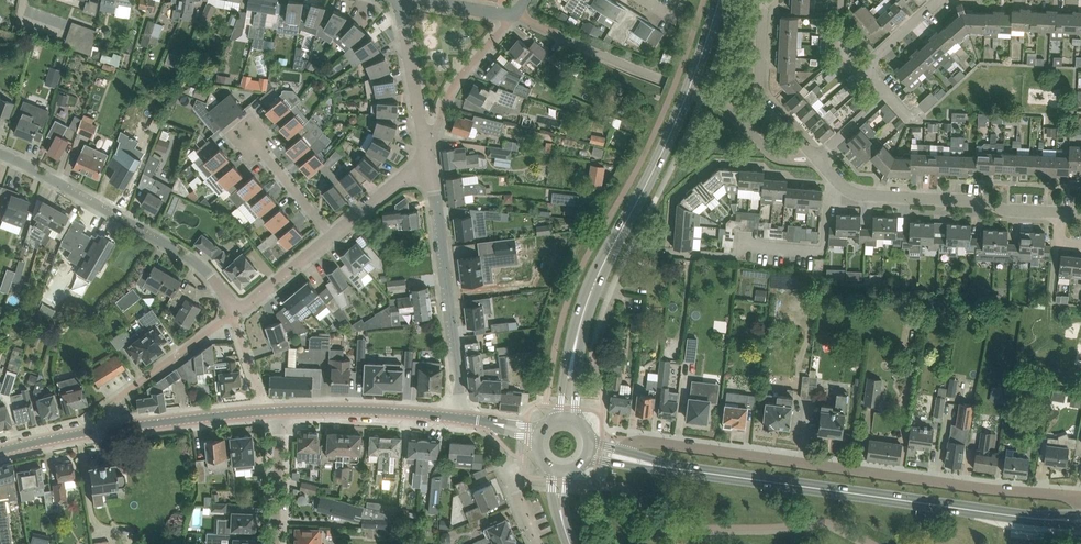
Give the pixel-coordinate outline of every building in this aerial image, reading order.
[(85,7),(85,8),(97,12),(99,0),(88,0),(85,7)] [(139,7),(147,8),(148,0),(141,0),(139,7)] [(147,8),(154,10),(156,0),(148,0),(147,8)] [(182,10),(185,11),(187,0),(172,0),(172,1),(178,2),(177,9),(174,8),(172,19),(180,20),(182,10)] [(194,12),(196,0),(187,0),(185,11),(194,12)] [(225,8),(240,10),(241,1),(242,1),(242,0),(226,0),(225,8)] [(255,37),(258,25),(259,25),(264,0),(249,0),(248,7),(256,9),(254,24),(251,23),(249,36),(255,37)] [(255,37),(252,46),(264,48),(266,39),(264,38),(268,10),(276,12),(277,5),(278,0),(264,0),(259,25),(258,25),(255,37)] [(279,19),(278,19),(277,30),(298,33),(299,29),(300,22),(301,20),(303,3),(303,2),(291,0),(289,0),(289,3),(282,2),(279,19)] [(568,0),(564,7),(572,12),(580,0),(567,0),(568,0)] [(602,11),(609,0),(580,0),(572,12),(581,17),(589,3),(602,11)] [(613,37),(616,39),(634,10),(618,0),(616,2),(613,0),(609,0),(602,11),(616,20),(607,34),(613,37)] [(792,10),(809,11),(809,0),(793,0),(792,10)] [(902,5),(897,0),(889,0),(892,3),(886,8),(897,21),(908,11),(902,5)] [(216,6),(214,5),(208,2),(199,22),(208,25),(216,6)] [(303,3),(301,20),(319,26),(326,8),(326,7),(312,2),(311,5),(303,3)] [(854,12),(856,15),(872,32),(881,23),(869,10),(870,9),(864,2),(862,5),(854,12)] [(960,13),(945,27),(959,44),(965,39),(962,36),(969,29),(978,30),(978,33),(985,34),(986,12),(966,11),(963,2),(957,5),(960,13)] [(887,30),(897,21),(886,8),(881,13),(873,6),(870,9),(869,10),(881,23),(887,30)] [(333,12),(326,8),(319,26),(317,34),(331,42),(334,38),(336,34),(347,18),(347,17),(335,9),(333,12)] [(1012,10),(1012,13),(1013,13),(1012,28),(1025,29),(1026,9),(1020,8),(1020,11),(1012,10)] [(1025,29),(1038,29),(1039,11),(1031,11),(1031,9),(1026,9),(1025,29)] [(559,17),(565,21),(569,14),(563,10),(559,17)] [(634,10),(616,39),(624,44),(633,30),(646,38),(657,45),(664,33),(654,27),(654,26),(648,22),(649,20),(634,10)] [(998,31),(999,11),(994,10),(994,12),(986,12),(985,34),(985,36),(998,37),(998,31)] [(1038,29),(1051,30),(1052,10),(1047,10),(1047,12),(1039,11),(1038,29)] [(1057,10),(1052,10),(1051,30),(1050,39),(1064,39),(1064,30),(1065,13),(1057,12),(1057,10)] [(247,12),(240,11),(235,26),(244,27),(247,12)] [(1005,11),(999,11),(998,31),(1012,31),(1012,28),(1013,13),(1012,13),(1005,13),(1005,11)] [(1073,13),(1065,13),(1064,30),(1077,31),(1078,11),(1073,11),(1073,13)] [(579,20),(571,15),(567,21),(575,25),(579,20)] [(797,30),(798,17),(781,16),(781,28),(778,27),(778,31),(781,31),(780,42),(797,44),(797,30)] [(336,34),(334,38),(346,51),(353,44),(365,32),(365,31),(355,21),(353,24),(347,18),(336,34)] [(817,24),(817,31),(827,32),(828,18),(818,18),(817,24)] [(152,35),(153,34),(152,34),(156,22),(149,20),(141,43),(148,46),(152,35)] [(92,55),(96,29),(93,28),(73,21),(65,43),(64,45),(92,55)] [(152,35),(159,37),(163,25),(156,22),(152,34),(153,34),(152,35)] [(962,59),(955,51),(961,46),(959,44),(945,27),(939,32),(938,30),(934,34),(947,49),(951,54),(955,59),(959,62),(962,59)] [(365,32),(353,44),(363,60),(365,59),(380,50),(380,49),(372,37),(370,39),(365,32)] [(613,37),(607,34),(604,39),(611,42),(613,37)] [(952,62),(955,59),(951,54),(947,49),(934,34),(929,38),(931,39),(925,44),(937,57),(942,63),(941,63),(943,65),(949,59),(952,62)] [(537,64),(541,60),(548,52),(534,40),(529,46),(519,38),(509,51),(524,64),(529,58),(537,64)] [(132,51),(134,44),(126,42),(124,49),(132,51)] [(779,69),(781,70),(795,70),(797,44),(780,42),(780,54),(777,54),(776,58),(779,58),(779,69)] [(935,69),(937,68),(932,62),(937,57),(925,44),(919,50),(918,48),(914,52),(932,72),(935,69)] [(101,50),(98,50),(94,49),(93,56),(100,57),(101,50)] [(372,77),(374,76),(390,70),(391,70),(386,56),(383,58),(380,50),(365,59),(367,64),(372,77)] [(113,56),(110,63),(120,66),(121,55),(114,52),(113,56)] [(182,57),(169,52),(165,63),(178,68),(182,57)] [(560,58),(553,52),(547,58),(555,65),(560,58)] [(673,55),(667,52),(663,62),(670,65),(673,55)] [(906,62),(917,75),(922,71),(929,78),(933,74),(932,72),(914,52),(910,55),(911,57),(906,62)] [(501,53),(496,58),(504,65),(508,59),(501,53)] [(1036,64),(1037,55),(1028,55),(1027,63),(1036,64)] [(288,58),(280,56),(278,65),(287,66),(288,58)] [(308,60),(302,58),(295,56),(294,68),(304,69),(308,60)] [(1053,65),(1062,65),(1062,57),(1054,56),(1053,65)] [(218,71),(222,60),(212,57),(208,68),(218,71)] [(556,64),(565,72),(570,66),(561,58),(556,64)] [(485,71),(493,78),(498,83),(499,82),(515,89),(517,84),(521,76),(523,71),(518,68),(510,61),(505,67),(496,59),(485,71)] [(313,71),(317,65),(312,61),(308,68),(313,71)] [(917,86),(912,80),(917,75),(906,62),(900,67),(898,66),(894,70),(907,84),(904,88),(909,93),(917,86)] [(51,67),(47,78),(59,82),(63,70),(51,67)] [(320,76),(323,70),(318,67),(315,72),(320,76)] [(953,76),(958,81),(965,74),(961,69),(953,76)] [(391,79),(390,70),(374,76),(375,81),(377,96),(379,95),(396,93),(397,92),(395,78),(391,79)] [(781,84),(792,96),(799,90),(803,86),(800,83),(795,78),(795,70),(781,70),(781,84)] [(233,76),(217,74),(216,84),(231,86),(233,76)] [(252,76),(244,75),(242,87),(266,91),(268,78),(260,77),(259,80),(252,79),(252,76)] [(948,78),(954,85),(958,81),(953,76),(952,75),(948,78)] [(191,89),(192,86),(185,83),(184,84),(182,90),(189,93),(191,89)] [(500,103),(501,103),(516,108),(519,98),(521,94),(498,86),(496,91),(491,87),(490,89),(483,85),(482,88),(474,83),(467,97),(482,105),(491,111),(496,101),(500,103)] [(816,85),(812,89),(816,93),(820,89),(822,88),(819,85),(816,85)] [(265,103),(278,92),(273,86),(260,97),(265,103)] [(197,87),(195,91),(194,95),(193,96),(207,100),(210,92),(197,87)] [(942,87),(934,94),(939,99),(946,92),(942,87)] [(278,92),(265,103),(269,108),(266,110),(276,121),(278,119),(291,108),(297,104),(301,100),(300,98),(300,97),(294,90),(284,89),(284,90),(282,90),(282,93),(280,94),(278,92)] [(796,111),(816,93),(812,89),(804,96),(799,90),(792,96),(787,101),(796,111)] [(343,100),(340,90),(334,92),(336,101),(343,100)] [(222,126),(234,117),(221,101),(220,101),(212,91),(206,105),(222,125),(222,126)] [(231,92),(221,101),(234,117),(245,107),(244,107),(231,92)] [(69,96),(60,93),(58,101),(67,103),(69,96)] [(395,101),(396,93),(379,95),(378,102),(375,101),(372,105),(371,114),(377,114),(380,115),(397,116),(398,116),(399,101),(395,101)] [(805,121),(817,110),(812,104),(820,97),(816,93),(796,111),(805,121)] [(858,97),(852,103),(857,109),(863,103),(858,97)] [(2,114),(9,117),(14,103),(0,98),(0,99),(0,119),(2,114)] [(925,112),(934,103),(930,98),(921,107),(925,112)] [(44,133),(38,131),(41,125),(43,125),(49,111),(25,101),(21,111),(23,112),(22,116),(21,116),(15,132),(16,133),(21,135),(33,139),(33,138),(41,141),(44,133)] [(888,122),(897,114),(886,102),(881,108),(885,113),(884,118),(888,122)] [(129,103),(119,134),(133,139),(143,107),(129,103)] [(309,119),(297,104),(291,108),(278,119),(282,124),(280,126),(289,137),(292,135),(305,124),(309,119)] [(817,110),(805,121),(814,130),(834,113),(830,108),(822,115),(817,110)] [(952,120),(957,121),(965,121),(966,112),(960,112),(957,112),(952,112),(952,120)] [(834,113),(814,130),(823,140),(835,130),(830,124),(838,117),(834,113)] [(478,129),(501,135),(501,134),(504,122),(475,114),(473,119),(466,116),(465,118),(457,116),(452,130),(469,136),(469,135),(474,137),(476,136),(478,129)] [(1018,125),(1018,115),(1005,114),(1004,124),(1018,125)] [(69,127),(78,131),(82,119),(75,115),(69,127)] [(394,124),(397,116),(380,115),(378,119),(374,133),(376,134),(393,139),(398,125),(394,124)] [(319,138),(311,128),(318,122),(312,116),(309,119),(305,124),(292,135),(296,140),(287,148),(296,159),(298,157),(311,146),(319,138)] [(83,118),(82,118),(82,119),(78,131),(88,136),(93,139),(98,125),(93,123),(83,118)] [(154,118),(151,124),(156,127),(158,123),(159,121),(154,118)] [(905,123),(901,118),(894,125),(899,130),(905,123)] [(68,125),(57,120),(49,135),(50,136),(50,135),(56,138),(49,152),(59,157),(65,147),(69,139),(63,136),(68,125)] [(140,120),(134,136),(140,138),(145,122),(140,120)] [(928,131),(939,131),(939,123),(929,123),(928,131)] [(114,143),(119,133),(100,125),(96,136),(114,143)] [(852,148),(855,152),(870,138),(877,132),(873,127),(866,134),(861,129),(861,128),(848,140),(853,146),(852,148)] [(1056,136),(1056,127),(1048,127),(1047,135),(1056,136)] [(1004,143),(997,143),(998,134),(992,133),(991,143),(990,172),(995,172),(995,170),(1003,170),(1004,152),(1004,143)] [(389,146),(393,139),(376,134),(374,138),(367,150),(368,151),(384,160),(391,148),(389,146)] [(964,148),(964,142),(965,136),(958,136),(957,147),(951,146),(950,172),(958,172),(958,174),(963,175),(964,155),(964,148)] [(167,140),(160,138),(156,148),(163,150),(167,140)] [(311,146),(298,157),(303,162),(300,164),(309,175),(319,167),(325,162),(318,153),(327,145),(319,138),(311,146)] [(879,148),(878,148),(870,138),(855,152),(859,156),(860,154),(866,160),(871,156),(871,155),(879,148)] [(195,160),(214,145),(210,139),(209,140),(196,150),(201,155),(195,160)] [(503,148),(512,149),(513,141),(505,139),(503,148)] [(884,143),(878,148),(879,148),(871,155),(871,156),(884,170),(880,179),(886,181),(890,173),(911,174),(911,170),(910,170),(911,152),(904,152),(904,156),(895,155),(888,148),(891,145),(887,140),(884,143)] [(116,152),(109,164),(117,168),(111,179),(125,187),(135,170),(144,154),(121,141),(117,151),(116,152)] [(991,143),(985,142),(984,143),(984,151),(977,151),(977,155),(976,169),(977,169),(984,169),(984,171),(990,172),(991,143)] [(79,157),(74,167),(98,178),(103,168),(106,162),(105,161),(109,153),(85,143),(82,151),(81,152),(79,157)] [(925,143),(920,143),(912,143),(911,152),(910,170),(911,170),(918,170),(918,172),(924,173),(925,143)] [(931,144),(925,143),(924,173),(929,173),(929,171),(936,171),(937,171),(938,144),(931,144)] [(546,145),(538,144),(538,151),(545,152),(546,145)] [(950,172),(951,146),(944,146),(944,144),(938,144),(937,171),(936,171),(936,173),(942,174),(942,171),(945,172),(950,172)] [(208,177),(227,161),(230,159),(221,148),(218,150),(214,145),(195,160),(208,177)] [(1069,156),(1069,169),(1080,169),(1080,147),(1080,146),(1070,145),(1069,156)] [(488,156),(496,157),(511,159),(512,149),(489,146),(488,156)] [(604,148),(594,146),(592,154),(602,156),(604,148)] [(443,167),(457,166),(458,168),(480,166),(478,153),(467,155),(466,148),(465,148),(465,147),(441,150),(443,167)] [(1043,148),(1043,154),(1042,172),(1050,172),(1050,174),(1055,175),(1056,155),(1056,149),(1043,148)] [(356,166),(368,177),(371,179),(381,168),(378,166),(384,160),(368,151),(356,166)] [(1010,173),(1016,173),(1017,153),(1004,152),(1003,170),(1010,170),(1010,173)] [(1030,154),(1017,153),(1016,173),(1021,173),(1021,171),(1029,171),(1030,154)] [(172,190),(173,187),(157,178),(157,179),(152,176),(161,160),(151,154),(141,179),(138,186),(148,192),(142,203),(157,212),(162,202),(164,199),(167,201),(168,202),(172,190)] [(1043,154),(1030,154),(1029,171),(1037,172),(1037,174),(1042,174),(1042,172),(1043,154)] [(977,155),(964,155),(963,175),(968,175),(968,173),(977,173),(977,169),(976,169),(977,155)] [(1069,156),(1056,155),(1055,175),(1061,175),(1061,173),(1069,173),(1069,169),(1069,156)] [(330,167),(334,163),(329,157),(325,162),(330,167)] [(232,166),(227,161),(208,177),(204,180),(212,185),(220,179),(228,188),(241,177),(243,175),(234,164),(232,166)] [(325,162),(319,167),(326,175),(333,170),(330,167),(325,162)] [(592,164),(588,187),(601,189),(604,166),(592,164)] [(362,183),(368,177),(356,166),(340,179),(350,192),(353,194),(364,185),(362,183)] [(739,184),(741,169),(741,166),(736,166),(736,168),(720,167),(724,182),(739,184)] [(701,179),(713,192),(724,182),(720,167),(707,178),(705,176),(701,179)] [(741,169),(739,184),(739,187),(751,188),(752,170),(741,169)] [(750,197),(762,198),(764,177),(765,171),(752,170),(751,188),(750,197)] [(179,174),(173,187),(172,190),(186,196),(191,193),(179,174)] [(195,187),(202,179),(197,174),(190,182),(195,187)] [(241,177),(228,188),(232,193),(229,195),(238,206),(261,188),(263,186),(254,175),(245,182),(241,177)] [(463,184),(462,175),(445,177),(446,191),(478,187),(478,193),(487,194),(486,185),(480,182),(475,182),(463,184)] [(775,178),(764,177),(762,198),(762,202),(773,203),(775,178)] [(773,203),(785,204),(786,198),(787,186),(788,181),(788,179),(775,178),(773,203)] [(350,192),(340,179),(333,184),(323,192),(336,208),(347,199),(345,196),(350,192)] [(706,203),(706,202),(711,208),(719,201),(718,199),(718,198),(713,192),(701,179),(692,187),(703,200),(706,203)] [(786,198),(785,204),(797,205),(799,187),(787,186),(786,198)] [(28,208),(26,208),(28,200),(11,194),(13,190),(3,187),(0,198),(0,215),(3,216),(2,218),(10,221),(21,225),(22,226),(28,208)] [(478,187),(446,191),(448,204),(466,202),(465,195),(476,193),(478,193),(478,187)] [(691,192),(678,202),(692,210),(703,200),(692,187),(689,190),(691,192)] [(810,188),(799,187),(797,205),(796,211),(809,213),(809,206),(810,188)] [(265,193),(261,188),(238,206),(238,207),(243,202),(250,210),(255,207),(261,215),(274,204),(277,202),(268,191),(265,193)] [(823,189),(811,188),(809,206),(817,207),(816,213),(820,214),(823,189)] [(553,191),(552,202),(578,205),(579,194),(553,191)] [(170,201),(178,205),(181,196),(174,193),(170,201)] [(383,212),(384,222),(392,222),(392,221),(402,220),(403,227),(410,226),(420,225),(420,223),(421,221),(421,218),(419,217),(419,210),(407,211),(407,209),(410,209),(409,201),(406,196),(395,204),(396,210),(383,212)] [(42,201),(37,210),(34,215),(37,218),(33,225),(30,223),(26,238),(29,240),(31,237),(40,242),(46,232),(42,229),(55,208),(42,201)] [(692,210),(678,202),(677,219),(674,218),(674,223),(676,224),(691,225),(691,224),(692,210)] [(275,231),(288,220),(290,218),(281,207),(278,209),(274,204),(261,215),(275,231)] [(570,205),(569,214),(577,215),(578,206),(570,205)] [(55,237),(62,240),(72,221),(66,218),(68,215),(55,208),(42,229),(46,232),(49,234),(53,227),(59,230),(55,237)] [(502,210),(486,209),(485,217),(501,219),(502,210)] [(740,229),(748,230),(749,218),(741,217),(742,212),(736,212),(736,219),(735,227),(740,227),(740,229)] [(847,245),(848,234),(849,214),(837,213),(836,226),(830,226),(829,244),(847,245)] [(754,228),(759,228),(760,221),(760,215),(755,214),(755,218),(749,218),(748,230),(754,230),(754,228)] [(849,214),(848,234),(856,234),(856,241),(866,241),(867,228),(861,227),(861,215),(849,214)] [(472,215),(454,217),(457,238),(474,236),(472,215)] [(873,228),(867,228),(866,241),(865,245),(876,245),(884,246),(885,242),(886,216),(874,215),(873,228)] [(892,237),(892,243),(894,243),(893,247),(903,247),(904,233),(904,230),(897,229),(898,217),(886,216),(885,236),(892,237)] [(74,263),(78,265),(95,239),(82,232),(86,225),(74,218),(72,221),(62,240),(73,246),(70,251),(79,255),(74,263)] [(288,220),(275,231),(258,245),(264,252),(281,239),(288,247),(304,234),(294,223),(292,225),(288,220)] [(764,228),(764,238),(771,238),(772,227),(771,227),(764,226),(765,221),(760,221),(759,228),(764,228)] [(904,233),(903,247),(912,247),(912,251),(921,251),(922,242),(923,222),(910,221),(910,234),(904,233)] [(935,222),(923,222),(922,242),(930,242),(930,248),(939,249),(939,252),(940,252),(941,235),(934,235),(935,222)] [(958,256),(958,253),(960,223),(947,223),(947,236),(941,235),(940,252),(946,252),(948,255),(958,256)] [(972,224),(960,223),(958,253),(964,254),(966,252),(966,250),(977,251),(977,241),(977,237),(971,237),(972,224)] [(537,226),(538,235),(551,233),(550,224),(537,226)] [(694,236),(695,225),(691,224),(691,225),(676,224),(675,236),(694,237),(694,236)] [(795,228),(794,240),(800,241),(800,238),(806,239),(807,227),(802,227),(802,225),(796,225),(795,228)] [(732,233),(733,228),(726,228),(725,233),(723,232),(722,239),(734,241),(735,234),(732,233)] [(787,240),(794,240),(795,228),(788,228),(788,230),(783,230),(783,237),(787,237),(787,240)] [(976,259),(995,260),(997,229),(984,228),(983,241),(977,241),(977,251),(976,259)] [(1013,260),(1014,260),(1014,243),(1008,242),(1008,230),(997,229),(995,260),(1013,260)] [(1031,260),(1031,257),(1032,251),(1033,231),(1021,230),(1020,243),(1014,243),(1014,260),(1031,260)] [(1045,231),(1033,231),(1032,251),(1031,257),(1040,258),(1050,259),(1051,245),(1044,244),(1045,231)] [(78,265),(80,266),(77,270),(78,271),(90,277),(96,268),(100,270),(116,244),(112,241),(102,235),(101,236),(98,234),(95,239),(78,265)] [(195,243),(196,243),(212,256),(219,247),(203,234),(202,234),(195,243)] [(674,247),(693,249),(694,237),(675,236),(674,247)] [(516,238),(495,241),(497,254),(518,252),(516,238)] [(349,248),(363,265),(369,261),(379,268),(383,268),(381,258),(369,243),(364,247),(358,240),(357,241),(358,241),(350,247),(349,248)] [(541,272),(549,273),(555,246),(547,244),(541,272)] [(362,277),(369,272),(363,265),(349,248),(340,255),(340,256),(341,256),(346,262),(341,266),(360,289),(365,284),(362,277)] [(233,260),(227,253),(224,249),(223,250),(215,257),(224,268),(223,268),(230,277),(233,274),(242,285),(251,278),(250,276),(258,270),(251,261),(243,251),(233,260)] [(1060,264),(1059,272),(1059,277),(1071,279),(1072,273),(1074,255),(1061,254),(1060,264)] [(459,258),(462,285),(483,283),(480,255),(459,258)] [(1074,255),(1072,273),(1080,274),(1080,256),(1074,255)] [(144,270),(139,279),(137,282),(144,286),(144,285),(157,293),(160,287),(168,273),(155,265),(150,273),(144,270)] [(339,266),(338,265),(327,273),(328,273),(332,279),(326,283),(343,308),(349,304),(343,288),(350,284),(350,283),(349,283),(338,266),(339,266)] [(182,280),(168,273),(160,287),(157,293),(160,287),(173,295),(169,301),(175,304),(185,287),(179,284),(182,280)] [(799,287),(799,273),(772,273),(772,287),(799,287)] [(388,290),(407,288),(406,279),(387,281),(388,290)] [(82,293),(85,284),(75,280),(71,289),(82,293)] [(315,288),(308,280),(296,290),(313,310),(312,310),(316,315),(316,314),(315,312),(326,303),(328,301),(326,298),(324,299),(319,293),(315,288)] [(3,281),(0,288),(0,290),(8,293),(11,284),(3,281)] [(188,282),(185,287),(175,304),(181,308),(176,317),(180,320),(190,325),(201,306),(195,303),(197,287),(188,282)] [(389,298),(391,306),(430,301),(428,286),(410,289),(412,297),(404,298),(404,296),(389,298)] [(755,300),(765,302),(767,290),(757,288),(755,300)] [(287,304),(282,308),(292,321),(299,319),(301,320),(312,310),(313,310),(296,290),(283,300),(287,304)] [(914,301),(921,306),(925,299),(918,295),(914,301)] [(356,329),(353,324),(342,308),(334,296),(328,301),(326,303),(328,305),(351,332),(356,329)] [(432,315),(430,301),(391,306),(391,310),(392,315),(413,313),(414,318),(415,318),(415,323),(432,321),(432,315)] [(465,306),(468,327),(485,325),(483,304),(465,306)] [(37,307),(30,305),(28,312),(35,314),(37,307)] [(41,305),(37,313),(51,317),(54,313),(41,305)] [(266,326),(272,343),(289,338),(286,330),(293,328),(304,325),(300,320),(301,320),(299,319),(292,321),(282,308),(277,313),(280,321),(266,326)] [(158,318),(152,309),(139,318),(145,326),(137,331),(156,357),(159,354),(159,352),(159,351),(162,349),(158,345),(163,341),(158,334),(160,333),(153,323),(158,318)] [(380,311),(375,313),(386,326),(393,325),(392,315),(391,310),(383,316),(380,311)] [(642,332),(642,328),(644,315),(644,313),(633,312),(631,331),(642,332)] [(43,318),(36,315),(33,324),(38,326),(40,321),(41,322),(43,318)] [(369,328),(365,321),(363,318),(353,324),(356,329),(369,328)] [(981,327),(988,328),(990,321),(982,320),(981,327)] [(492,323),(493,331),(509,329),(508,321),(492,323)] [(111,339),(111,340),(117,348),(123,344),(131,354),(133,353),(138,360),(143,356),(146,361),(149,358),(150,359),(152,360),(156,357),(137,331),(129,337),(124,330),(111,339)] [(310,348),(322,349),(323,336),(313,335),(310,337),(310,348)] [(322,349),(330,349),(331,336),(323,336),(322,349)] [(688,337),(685,360),(686,360),(686,359),(695,360),(697,338),(688,337)] [(188,381),(189,381),(198,380),(197,371),(210,370),(209,367),(215,367),(214,353),(213,342),(188,360),(189,365),(185,365),(183,363),(183,364),(178,368),(182,375),(187,372),(188,380),(188,381)] [(344,349),(330,349),(329,377),(333,378),(332,388),(349,389),(350,378),(350,358),(344,358),(344,349)] [(478,352),(469,353),(467,354),(467,358),(468,365),(471,388),(471,393),(472,393),(472,394),(472,395),(473,395),(474,396),(475,396),(481,397),(483,397),(484,378),(502,379),(500,367),(484,369),(484,364),(482,352),(481,352),(478,352)] [(288,365),(296,365),(296,353),(288,353),(288,365)] [(241,388),(242,386),(242,383),(244,382),(243,376),(241,376),(240,370),(237,370),(235,354),(228,355),(228,367),(227,365),(222,366),(220,368),(223,393),(236,392),(236,390),(239,389),(241,388)] [(500,367),(502,379),(509,380),(507,354),(506,354),(499,355),(500,360),(500,367)] [(89,372),(92,376),(98,385),(125,368),(116,355),(89,372)] [(413,360),(414,358),(405,358),(405,366),(413,366),(413,360)] [(657,385),(661,359),(660,359),(657,381),(648,380),(647,389),(650,389),(649,395),(639,394),(636,412),(651,414),(652,405),(655,405),(656,394),(657,385)] [(669,386),(668,386),(671,360),(661,359),(657,385),(662,386),(660,404),(659,415),(676,417),(677,406),(679,391),(669,390),(669,386)] [(441,361),(432,361),(423,361),(413,360),(413,366),(413,372),(421,373),(420,392),(430,393),(430,390),(434,391),(436,388),(440,389),(441,369),(440,368),(441,361)] [(384,387),(384,363),(366,362),(365,390),(384,391),(384,387)] [(401,369),(402,363),(384,362),(384,363),(384,387),(403,388),(404,369),(401,369)] [(629,384),(621,383),(622,375),(621,375),(622,364),(616,363),(615,374),(610,409),(631,412),(633,395),(630,394),(631,386),(629,384)] [(271,375),(270,393),(313,394),(313,386),(321,387),(322,367),(286,366),(286,367),(286,376),(271,375)] [(180,377),(188,380),(187,372),(182,375),(178,368),(177,367),(147,388),(149,396),(138,397),(140,410),(155,408),(156,409),(167,408),(165,397),(165,388),(180,377)] [(16,421),(12,404),(11,404),(9,395),(17,372),(7,369),(2,382),(0,381),(0,427),(12,423),(16,421)] [(35,385),(37,381),(38,377),(30,374),(27,382),(35,385)] [(72,411),(72,409),(75,409),(74,407),(87,404),(84,393),(79,375),(71,377),(56,381),(62,401),(65,411),(67,411),(68,412),(72,411)] [(803,375),(802,382),(801,398),(808,398),(809,383),(810,376),(803,375)] [(809,383),(817,384),(818,377),(816,377),(810,376),(809,383)] [(865,403),(878,405),(879,405),(881,394),(883,379),(868,377),(864,403),(865,403)] [(484,378),(483,397),(495,398),(495,399),(496,400),(496,401),(496,403),(497,404),(498,405),(499,406),(499,407),(500,408),(502,389),(502,382),(502,379),(484,378)] [(57,416),(56,414),(59,413),(55,403),(53,393),(49,393),(45,394),(43,396),(40,397),(39,394),(42,393),(40,387),(43,386),(41,380),(37,381),(35,385),(33,391),(40,415),(42,416),(43,416),(44,414),(47,413),(48,416),(50,416),(51,418),(54,418),(57,416)] [(689,408),(688,419),(707,421),(708,410),(710,402),(710,400),(711,392),(701,391),(702,382),(703,381),(693,380),(690,398),(689,408)] [(809,383),(808,398),(815,399),(817,384),(809,383)] [(1010,395),(1020,397),(1022,385),(1012,383),(1010,395)] [(955,396),(957,388),(949,386),(947,395),(955,396)] [(933,416),(934,416),(934,420),(942,421),(946,397),(945,397),(946,388),(939,387),(937,396),(936,395),(933,416)] [(1007,404),(1010,388),(1003,387),(1001,387),(998,403),(1007,404)] [(12,404),(16,421),(16,422),(27,420),(28,422),(35,420),(33,409),(28,388),(21,389),(24,401),(12,404)] [(763,424),(765,424),(766,427),(771,428),(773,425),(775,426),(775,424),(790,426),(794,389),(788,388),(788,395),(767,393),(763,424)] [(516,391),(508,390),(502,389),(500,408),(520,411),(522,391),(516,391)] [(1065,401),(1066,391),(1053,389),(1052,399),(1065,401)] [(745,426),(748,406),(749,397),(749,394),(727,391),(726,404),(724,420),(724,426),(732,427),(733,425),(737,425),(745,426)] [(823,402),(820,420),(819,431),(842,434),(844,423),(848,394),(838,392),(836,404),(823,402)] [(1072,392),(1072,393),(1070,402),(1080,404),(1080,394),(1072,392)] [(1006,415),(1020,418),(1023,404),(1019,403),(1020,399),(1010,397),(1006,415)] [(971,426),(970,426),(974,404),(959,402),(955,424),(951,423),(945,463),(962,466),(962,465),(961,465),(964,443),(968,444),(971,426)] [(931,449),(933,438),(934,428),(912,425),(909,442),(907,453),(915,454),(916,447),(931,449)] [(307,459),(307,461),(322,461),(322,445),(318,445),(319,432),(300,431),(299,449),(298,449),(297,458),(307,459)] [(977,449),(975,457),(974,468),(996,471),(997,460),(999,452),(990,451),(992,433),(982,431),(980,449),(977,449)] [(328,459),(337,460),(344,460),(346,434),(340,434),(340,433),(330,432),(328,459)] [(1058,436),(1058,437),(1048,436),(1045,462),(1066,465),(1069,447),(1075,448),(1077,438),(1068,437),(1067,433),(1058,436)] [(346,434),(344,460),(359,461),(360,443),(361,434),(351,434),(346,434)] [(370,446),(370,452),(380,453),(379,468),(385,469),(387,436),(379,436),(378,434),(376,434),(374,435),(371,435),(370,446)] [(246,435),(244,436),(240,436),(239,436),(236,436),(235,437),(232,437),(235,462),(236,469),(255,467),(254,460),(255,460),(252,435),(249,436),(248,435),(246,435)] [(387,436),(385,469),(384,471),(390,471),(394,471),(395,454),(401,455),(401,448),(402,437),(399,437),(397,436),(395,436),(394,437),(387,436)] [(1030,457),(1033,439),(1026,437),(1025,445),(1018,444),(1017,450),(1014,450),(1007,448),(1006,454),(1005,461),(1003,472),(1027,475),(1030,457)] [(206,447),(208,468),(229,466),(227,450),(225,450),(224,439),(213,440),(213,438),(204,439),(204,443),(203,443),(204,447),(206,447)] [(414,486),(421,487),(424,439),(409,438),(408,449),(408,462),(417,462),(416,471),(415,471),(414,486)] [(428,482),(429,472),(429,457),(439,457),(439,451),(440,440),(424,439),(421,487),(422,482),(428,482)] [(870,439),(869,446),(868,457),(899,462),(901,451),(902,444),(870,439)] [(473,460),(473,466),(482,467),(483,454),(475,453),(475,443),(451,441),(450,458),(473,460)] [(55,464),(58,481),(75,478),(72,461),(71,462),(71,461),(69,459),(64,460),(63,462),(63,463),(55,464)] [(205,459),(197,459),(197,469),(205,468),(205,459)] [(0,465),(0,537),(1,543),(12,543),(7,507),(16,506),(14,498),(17,498),(14,472),(12,461),(0,465)] [(123,487),(126,482),(125,476),(122,474),(116,474),(114,463),(88,466),(90,477),(93,504),(104,503),(102,493),(109,492),(108,489),(123,487)] [(17,471),(20,490),(21,499),(35,497),(35,495),(45,493),(44,491),(41,466),(31,468),(31,469),(17,471)] [(384,479),(396,480),(396,471),(394,471),(390,471),(384,471),(384,479)] [(377,473),(376,482),(383,483),(384,473),(377,473)] [(441,487),(442,477),(433,476),(432,486),(429,511),(439,512),(441,487)] [(457,486),(460,491),(460,493),(468,489),(464,479),(456,482),(457,486)] [(303,481),(300,489),(316,493),(318,485),(303,481)] [(492,484),(482,488),(475,491),(481,505),(466,511),(470,521),(489,514),(486,507),(500,502),(492,484)] [(364,506),(364,507),(321,495),(318,509),(351,518),(351,517),(362,520),(362,527),(388,528),(387,531),(399,531),(400,517),(397,516),(397,514),(388,513),(380,510),(381,509),(380,509),(376,508),(364,506)] [(53,511),(52,504),(52,500),(45,500),(47,512),(53,511)] [(211,502),(211,511),(227,511),(227,502),(211,502)] [(388,513),(397,514),(398,506),(381,503),(380,509),(381,509),(380,510),(388,513)] [(400,516),(408,517),(409,509),(401,508),(400,516)] [(243,533),(243,529),(255,529),(255,522),(256,522),(256,512),(247,512),(247,510),(237,509),(237,512),(230,512),(230,519),(226,519),(226,533),(238,533),(243,533)] [(513,533),(514,532),(514,531),(513,532),(507,518),(498,522),(497,520),(490,523),(491,525),(485,528),(484,530),(487,536),(475,541),(477,543),(487,543),(513,533)] [(440,528),(450,529),(451,520),(441,519),(440,528)] [(322,531),(319,531),(319,529),(297,528),(296,543),(322,543),(322,531)] [(441,534),(441,541),(444,543),(449,543),(452,541),(451,534),(448,531),(445,531),(441,534)] [(226,533),(212,533),(212,543),(255,543),(255,539),(238,538),(238,533),(226,533)] [(513,533),(487,543),(518,543),(513,533)] [(48,536),(31,535),(30,543),(47,543),(48,536)]
